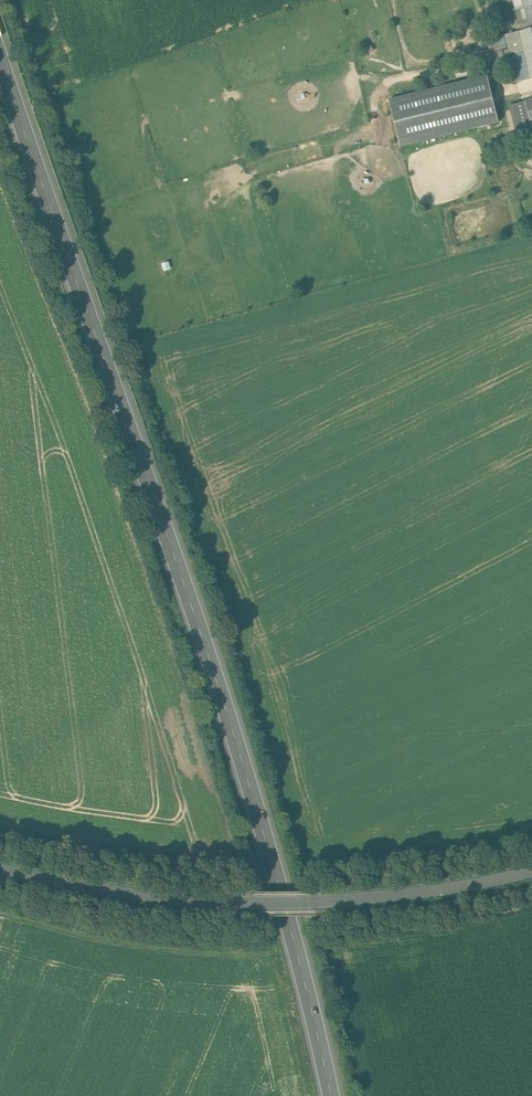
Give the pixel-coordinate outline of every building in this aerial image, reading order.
[(519,25),(530,22),(531,28),(531,0),(514,0),(519,25)] [(519,31),(527,63),(531,79),(531,78),(531,28),(519,31)] [(511,49),(502,51),(493,53),(497,70),(513,66),(527,63),(519,31),(508,34),(511,49)] [(527,63),(513,66),(517,82),(531,79),(527,63)] [(488,76),(389,100),(400,146),(499,122),(488,76)] [(512,105),(521,143),(531,141),(531,126),(526,101),(512,105)]
